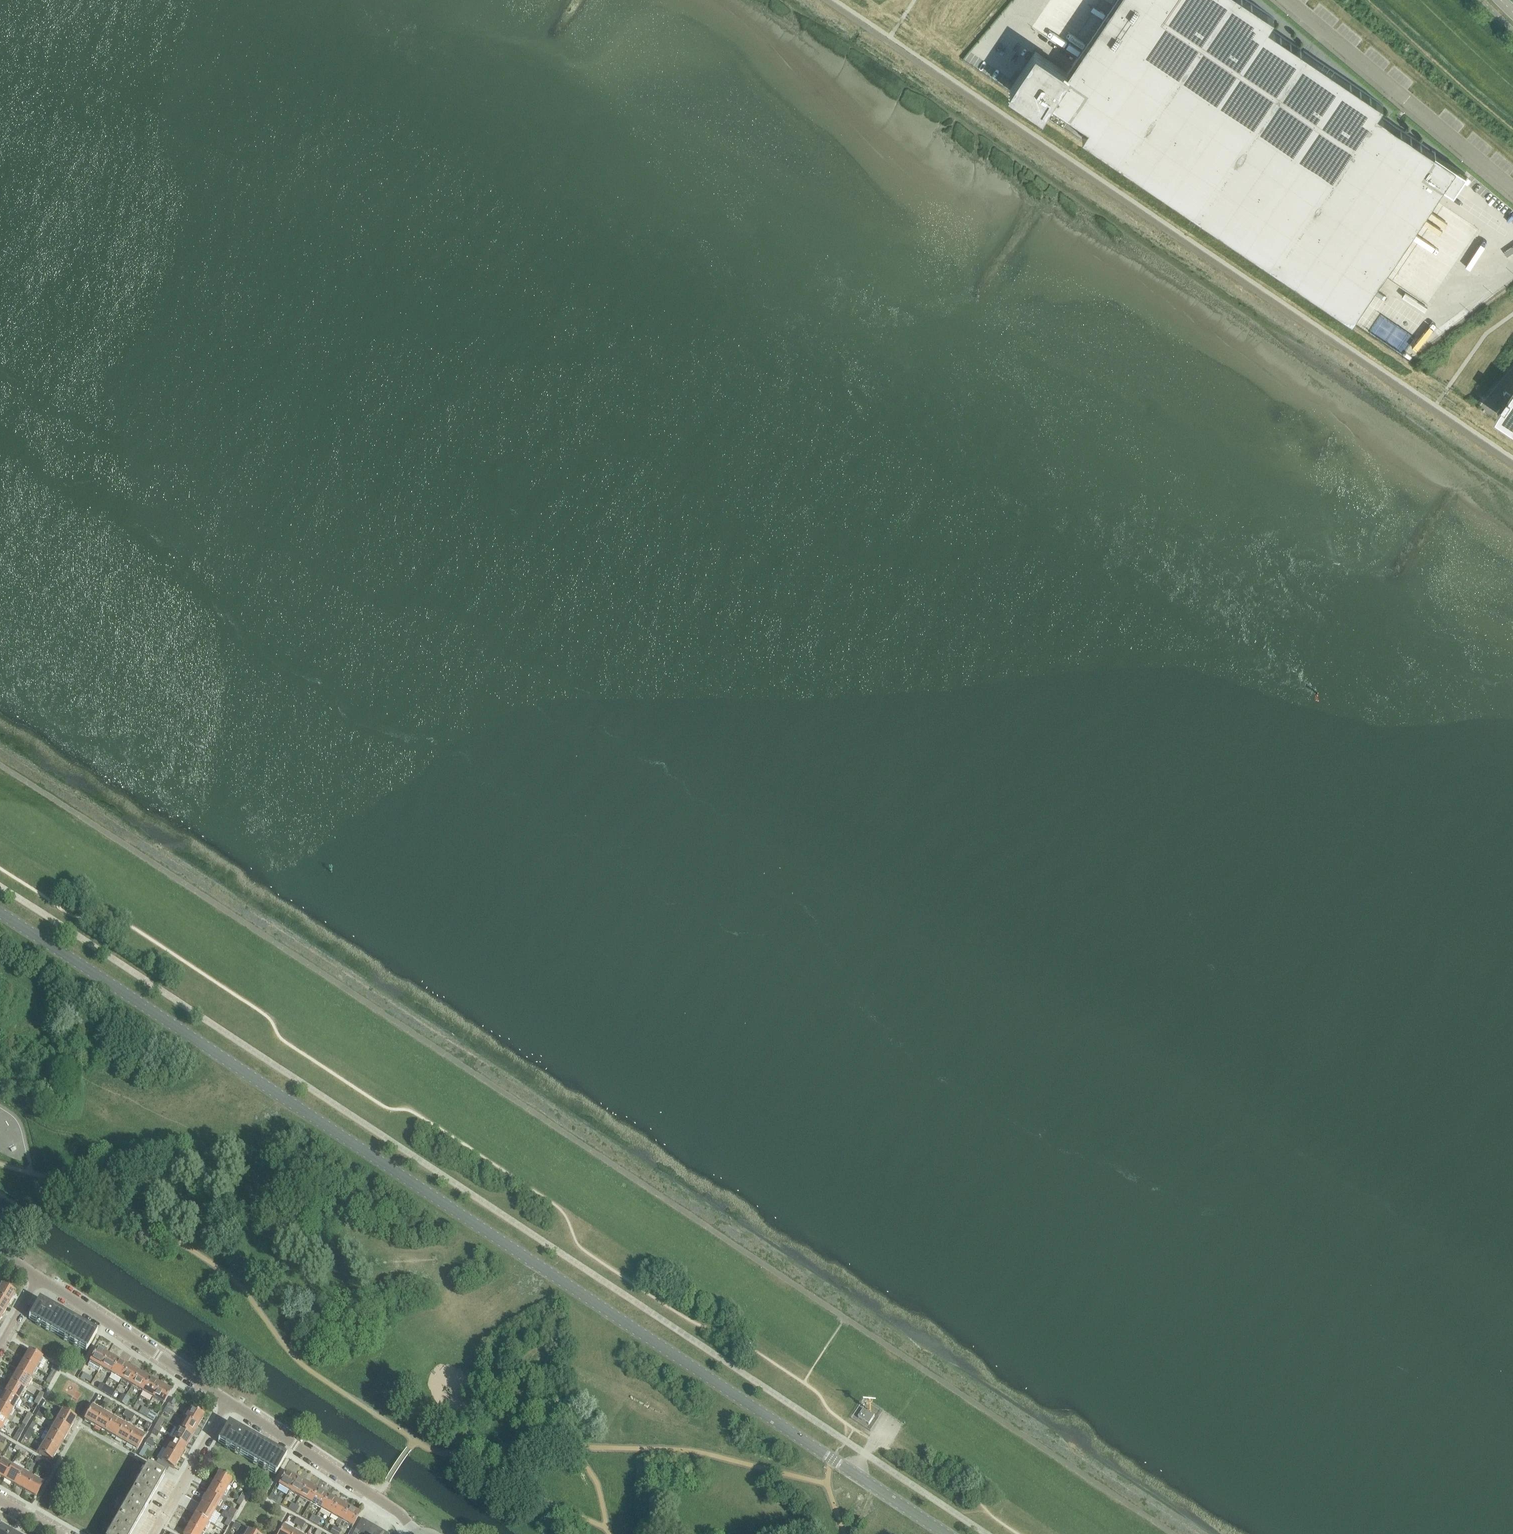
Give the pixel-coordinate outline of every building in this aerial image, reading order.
[(1012,89),(1042,109),(1049,101),(1088,127),(1082,136),(1311,293),(1352,319),(1382,275),(1434,198),(1443,185),(1453,191),(1466,173),(1465,172),(1378,113),(1384,104),(1269,26),(1275,17),(1249,0),(1116,0),(1077,58),(1069,70),(1067,73),(1036,52),(1012,89)] [(1497,410),(1512,422),(1512,387),(1509,392),(1506,390),(1499,400),(1502,403),(1497,410)] [(15,1293),(1,1286),(0,1287),(0,1299),(9,1304),(15,1293)] [(9,1304),(0,1299),(0,1313),(3,1315),(9,1304)] [(96,1333),(38,1301),(31,1314),(30,1316),(28,1320),(86,1352),(88,1348),(88,1349),(90,1346),(89,1346),(96,1333)] [(62,1362),(66,1352),(58,1348),(53,1358),(62,1362)] [(100,1369),(107,1356),(96,1349),(89,1363),(100,1369)] [(35,1370),(42,1359),(28,1351),(22,1362),(35,1370)] [(110,1375),(117,1362),(107,1356),(100,1369),(110,1375)] [(30,1380),(35,1370),(22,1362),(16,1372),(30,1380)] [(121,1381),(128,1368),(117,1362),(110,1375),(121,1381)] [(131,1387),(139,1374),(128,1368),(121,1381),(131,1387)] [(30,1380),(16,1372),(10,1383),(24,1390),(30,1380)] [(89,1379),(90,1377),(83,1373),(80,1380),(84,1382),(85,1381),(90,1384),(92,1381),(89,1379)] [(141,1393),(149,1380),(139,1374),(131,1387),(141,1393)] [(152,1399),(159,1386),(149,1380),(141,1393),(152,1399)] [(18,1401),(24,1390),(10,1383),(4,1393),(18,1401)] [(106,1386),(105,1386),(101,1392),(111,1398),(115,1392),(106,1386)] [(162,1405),(170,1392),(159,1386),(152,1399),(162,1405)] [(18,1401),(4,1393),(0,1401),(0,1405),(12,1411),(18,1401)] [(122,1404),(126,1397),(122,1394),(117,1402),(122,1404)] [(128,1403),(130,1399),(126,1397),(122,1404),(126,1407),(126,1406),(128,1403)] [(176,1406),(179,1402),(172,1398),(170,1402),(176,1406)] [(12,1411),(0,1405),(0,1419),(6,1422),(12,1411)] [(76,1419),(56,1408),(55,1411),(54,1414),(55,1414),(52,1420),(56,1422),(70,1430),(76,1419)] [(94,1427),(102,1414),(92,1408),(84,1421),(94,1427)] [(169,1416),(172,1412),(165,1408),(163,1413),(169,1416)] [(197,1427),(203,1416),(190,1409),(184,1420),(197,1427)] [(869,1425),(874,1417),(871,1415),(870,1412),(867,1413),(863,1410),(858,1418),(869,1425)] [(44,1415),(39,1412),(36,1417),(41,1420),(44,1415)] [(105,1433),(112,1420),(102,1414),(94,1427),(105,1433)] [(24,1430),(29,1421),(25,1418),(22,1424),(20,1428),(24,1430)] [(115,1439),(123,1425),(112,1420),(105,1433),(115,1439)] [(191,1438),(197,1428),(197,1427),(184,1420),(178,1430),(191,1438)] [(64,1441),(70,1430),(56,1422),(50,1433),(64,1441)] [(286,1456),(228,1424),(217,1443),(275,1476),(286,1456)] [(126,1445),(133,1431),(123,1425),(115,1439),(126,1445)] [(17,1442),(23,1431),(19,1429),(13,1439),(17,1442)] [(185,1448),(191,1438),(178,1430),(172,1441),(185,1448)] [(136,1451),(144,1437),(133,1431),(126,1445),(136,1451)] [(30,1440),(32,1436),(27,1432),(24,1437),(30,1440)] [(57,1451),(64,1441),(50,1433),(44,1443),(57,1451)] [(179,1459),(185,1448),(172,1441),(166,1451),(179,1459)] [(52,1461),(57,1451),(44,1443),(38,1454),(52,1461)] [(173,1469),(179,1459),(166,1451),(160,1462),(173,1469)] [(12,1467),(1,1461),(0,1464),(0,1478),(4,1481),(12,1467)] [(164,1475),(152,1469),(149,1467),(148,1466),(113,1527),(109,1533),(131,1533),(164,1475)] [(14,1486),(22,1473),(12,1467),(4,1481),(14,1486)] [(25,1492),(32,1479),(22,1473),(14,1486),(25,1492)] [(226,1492),(232,1481),(219,1473),(212,1484),(226,1492)] [(289,1492),(296,1479),(286,1473),(278,1486),(289,1492)] [(35,1498),(43,1485),(32,1479),(25,1492),(35,1498)] [(300,1498),(307,1485),(296,1479),(289,1492),(300,1498)] [(220,1502),(226,1492),(212,1484),(207,1494),(220,1502)] [(310,1504),(317,1491),(307,1485),(300,1498),(310,1504)] [(320,1510),(328,1497),(317,1491),(310,1504),(320,1510)] [(214,1512),(220,1502),(207,1494),(201,1504),(214,1512)] [(331,1516),(338,1503),(328,1497),(320,1510),(331,1516)] [(341,1522),(349,1509),(338,1503),(331,1516),(338,1520),(335,1525),(339,1527),(341,1522)] [(208,1523),(214,1512),(201,1504),(194,1515),(208,1523)] [(352,1528),(359,1515),(349,1509),(341,1522),(352,1528)] [(202,1533),(208,1523),(194,1515),(188,1526),(202,1533)] [(360,1533),(367,1522),(361,1519),(355,1530),(359,1532),(360,1533)] [(104,1521),(100,1528),(107,1532),(111,1525),(104,1521)] [(372,1525),(367,1522),(360,1533),(362,1533),(367,1533),(372,1525)] [(236,1533),(240,1527),(235,1524),(231,1531),(236,1533)] [(9,1531),(0,1525),(0,1533),(7,1533),(9,1531)] [(377,1528),(372,1525),(367,1533),(374,1533),(377,1528)] [(202,1533),(188,1526),(184,1533),(201,1533),(202,1533)]
